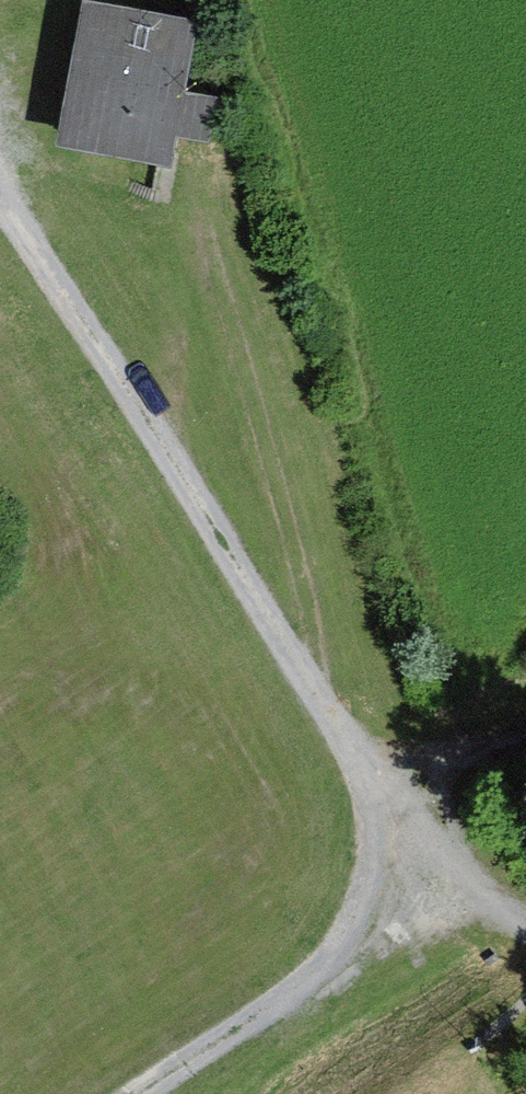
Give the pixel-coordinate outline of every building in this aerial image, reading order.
[(205,32),(98,7),(65,144),(176,171),(184,139),(218,147),(228,104),(190,95),(205,32)]
